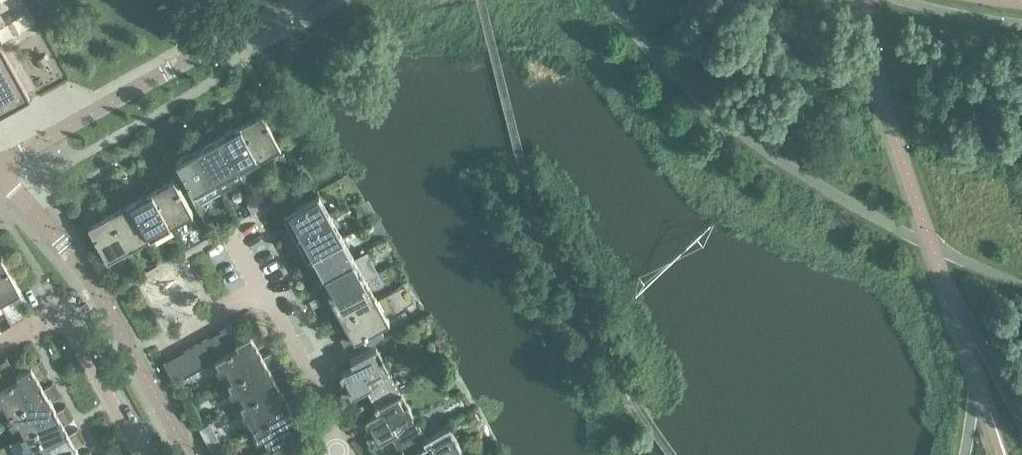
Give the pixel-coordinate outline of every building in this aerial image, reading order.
[(30,98),(0,44),(0,115),(30,98)] [(261,111),(256,102),(249,106),(254,115),(261,111)] [(261,111),(254,115),(240,123),(260,158),(281,146),(262,111),(261,111)] [(240,123),(235,113),(228,117),(233,127),(240,123)] [(240,123),(233,127),(219,135),(239,170),(260,158),(240,123)] [(219,135),(214,125),(207,129),(212,139),(219,135)] [(219,135),(212,139),(198,146),(218,181),(239,170),(219,135)] [(198,146),(193,137),(186,141),(191,150),(198,146)] [(198,146),(191,150),(177,158),(196,193),(218,181),(198,146)] [(159,185),(154,176),(147,180),(152,189),(159,185)] [(174,177),(159,185),(152,189),(171,224),(193,212),(174,177)] [(138,197),(133,187),(126,191),(131,201),(138,197)] [(152,189),(138,197),(131,201),(150,236),(171,224),(152,189)] [(297,235),(331,215),(319,193),(284,213),(292,227),(283,233),(287,240),(297,235)] [(117,209),(112,199),(105,203),(110,213),(117,209)] [(131,201),(117,209),(110,213),(129,247),(150,236),(131,201)] [(96,220),(91,210),(84,214),(89,224),(96,220)] [(96,220),(89,224),(88,224),(108,259),(129,247),(110,213),(96,220)] [(298,261),(308,256),(343,236),(331,215),(297,235),(304,248),(294,254),(298,261)] [(310,282),(320,277),(355,257),(343,236),(308,256),(316,269),(306,275),(310,282)] [(0,256),(0,302),(21,290),(2,255),(0,256)] [(331,298),(366,278),(355,257),(320,277),(327,290),(318,296),(322,303),(331,298)] [(333,324),(343,319),(378,299),(366,278),(331,298),(339,311),(329,317),(333,324)] [(379,326),(390,321),(378,299),(343,319),(350,332),(341,338),(345,345),(354,340),(360,350),(385,337),(379,326)] [(237,340),(229,326),(220,332),(230,351),(240,346),(237,340)] [(263,356),(258,346),(267,341),(260,328),(237,340),(240,346),(230,351),(221,356),(216,359),(228,381),(252,368),(249,364),(263,356)] [(230,351),(220,332),(211,337),(221,356),(230,351)] [(221,356),(211,337),(202,342),(212,361),(216,359),(221,356)] [(212,361),(202,342),(192,347),(203,366),(212,361)] [(401,389),(377,346),(351,360),(353,364),(342,371),(348,382),(339,387),(346,400),(369,387),(377,402),(401,389)] [(203,366),(192,347),(183,352),(194,371),(203,366)] [(276,379),(276,378),(270,369),(280,364),(272,351),(263,356),(249,364),(252,368),(228,381),(241,404),(264,391),(262,386),(276,379)] [(194,371),(183,352),(174,357),(185,376),(194,371)] [(16,373),(7,356),(6,356),(7,358),(0,362),(0,366),(9,383),(19,377),(16,373)] [(185,376),(174,357),(164,362),(175,382),(185,376)] [(44,388),(38,378),(48,373),(40,360),(16,373),(19,377),(9,383),(0,388),(0,397),(9,413),(32,400),(30,396),(44,388)] [(0,366),(0,388),(9,383),(0,366)] [(288,401),(283,392),(292,386),(285,373),(276,378),(276,379),(262,386),(264,391),(241,404),(253,427),(277,414),(274,409),(289,401),(288,401)] [(57,411),(56,410),(51,401),(60,396),(53,382),(44,388),(30,396),(32,400),(9,413),(22,436),(45,423),(42,418),(57,411)] [(415,421),(417,420),(401,389),(377,402),(375,403),(378,410),(367,416),(373,428),(364,433),(371,445),(394,433),(402,448),(400,449),(403,454),(407,454),(415,450),(427,444),(424,438),(425,438),(415,421)] [(302,425),(296,414),(305,409),(297,396),(288,401),(289,401),(274,409),(277,414),(253,427),(266,449),(271,446),(280,441),(290,436),(288,432),(302,425)] [(64,424),(73,418),(65,405),(56,410),(57,411),(42,418),(45,423),(22,436),(32,454),(41,454),(58,446),(55,441),(69,433),(64,424)] [(425,438),(424,438),(427,444),(415,450),(418,454),(467,454),(450,424),(425,438)] [(76,446),(85,441),(78,428),(69,433),(55,441),(58,446),(41,454),(81,454),(76,446)] [(290,436),(280,441),(288,454),(300,454),(290,436)] [(280,441),(271,446),(276,454),(288,454),(280,441)] [(271,446),(266,449),(262,451),(264,454),(276,454),(271,446)]
